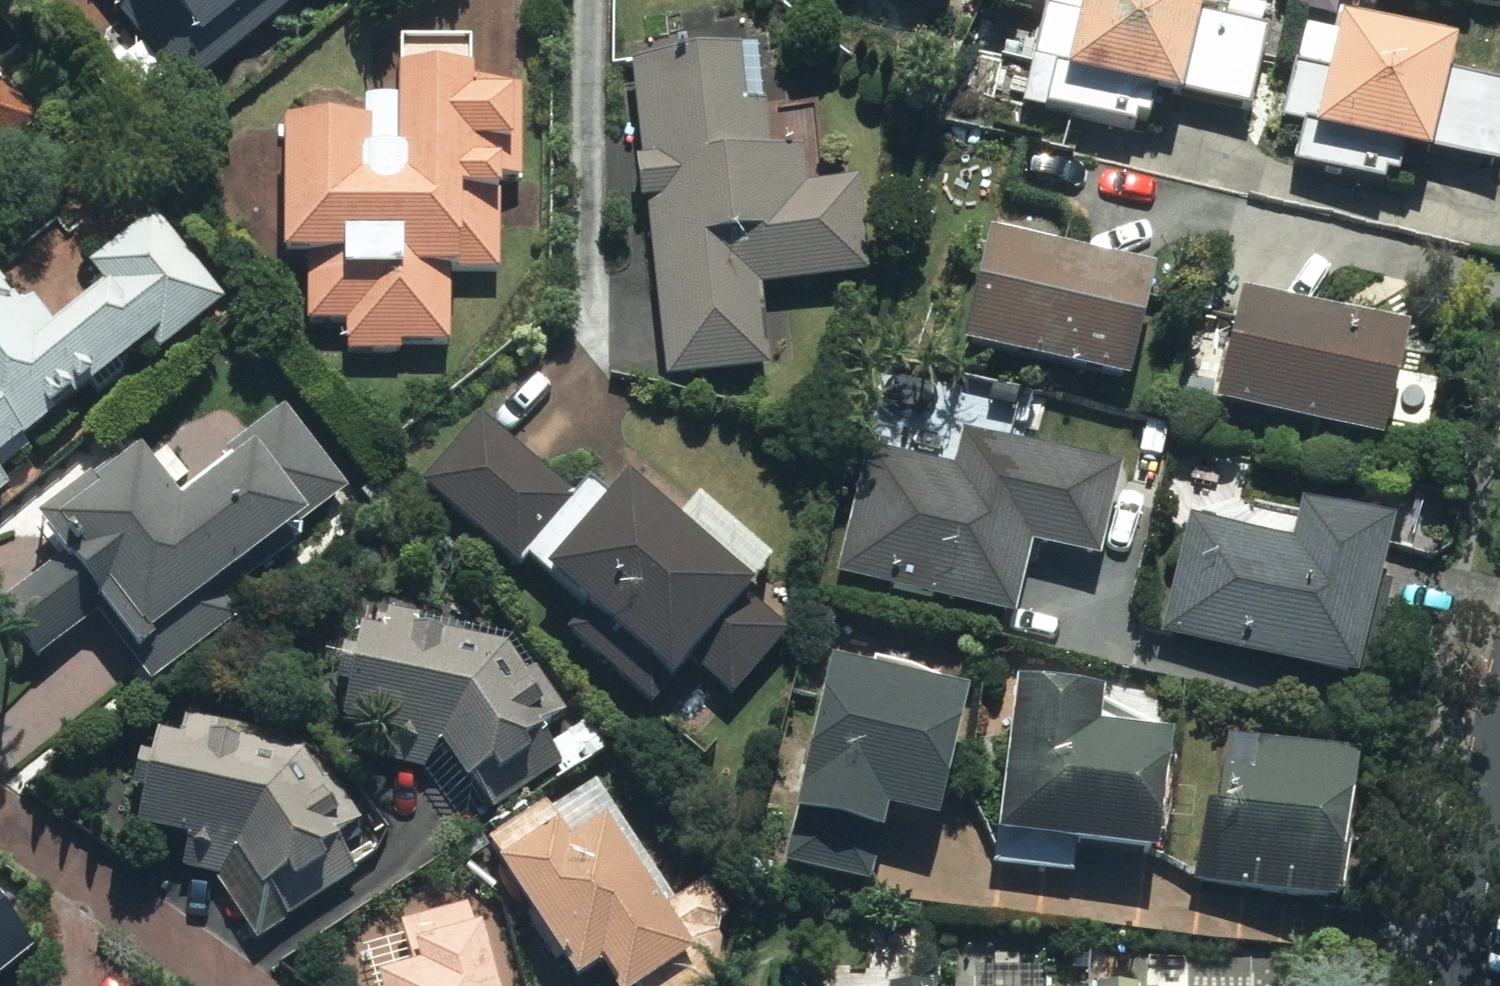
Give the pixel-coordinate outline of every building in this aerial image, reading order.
[(172,24),(177,20),(218,68),(297,0),(151,0),(172,24)] [(1203,23),(1209,0),(1088,0),(1083,18),(1048,10),(1026,99),(1146,128),(1154,98),(1184,105),(1185,101),(1249,117),(1268,39),(1203,23)] [(1452,79),(1458,54),(1344,26),(1332,74),(1297,66),(1275,154),(1395,184),(1402,154),(1433,161),(1434,157),(1498,173),(1499,164),(1499,91),(1452,79)] [(400,128),(289,127),(288,271),(312,271),(311,323),(350,323),(350,348),(455,349),(455,270),(500,271),(500,178),(522,178),(523,94),(470,93),(470,46),(401,46),(400,128)] [(767,370),(758,286),(871,275),(862,183),(806,189),(802,152),(770,155),(766,110),(740,112),(735,59),(635,69),(668,380),(767,370)] [(41,125),(0,74),(0,158),(41,125)] [(160,214),(92,265),(112,292),(59,332),(35,302),(23,310),(0,280),(0,461),(156,342),(162,350),(227,300),(160,214)] [(1160,279),(994,239),(967,349),(1133,389),(1160,279)] [(1408,335),(1245,299),(1220,411),(1384,446),(1408,335)] [(39,658),(106,607),(164,684),(246,621),(218,584),(343,489),(282,409),(223,454),(233,466),(180,506),(136,448),(42,520),(71,557),(2,610),(39,658)] [(593,488),(580,503),(480,420),(424,487),(546,588),(551,582),(681,690),(701,667),(736,696),(788,633),(744,597),(752,588),(626,485),(611,503),(593,488)] [(1123,471),(961,432),(952,471),(875,452),(845,579),(1017,620),(1034,547),(1101,563),(1123,471)] [(9,488),(0,476),(0,496),(9,488)] [(1304,506),(1295,543),(1192,520),(1166,635),(1358,678),(1393,526),(1304,506)] [(514,638),(373,612),(343,754),(424,771),(430,743),(450,747),(498,814),(565,770),(538,730),(553,722),(511,654),(514,638)] [(832,668),(798,818),(886,838),(890,821),(938,831),(968,699),(832,668)] [(1174,743),(1101,734),(1106,699),(1019,689),(1001,839),(1159,859),(1174,743)] [(185,721),(180,743),(163,739),(140,831),(191,843),(186,870),(222,876),(261,943),(365,883),(341,842),(372,819),(339,774),(323,782),(312,746),(185,721)] [(1219,815),(1207,814),(1196,889),(1336,910),(1359,758),(1231,739),(1219,815)] [(497,872),(575,985),(600,969),(611,985),(718,985),(734,923),(707,885),(663,913),(605,825),(571,846),(561,830),(497,872)] [(416,973),(379,982),(380,985),(497,985),(476,907),(404,926),(416,973)] [(39,962),(0,916),(0,985),(11,985),(39,962)]
